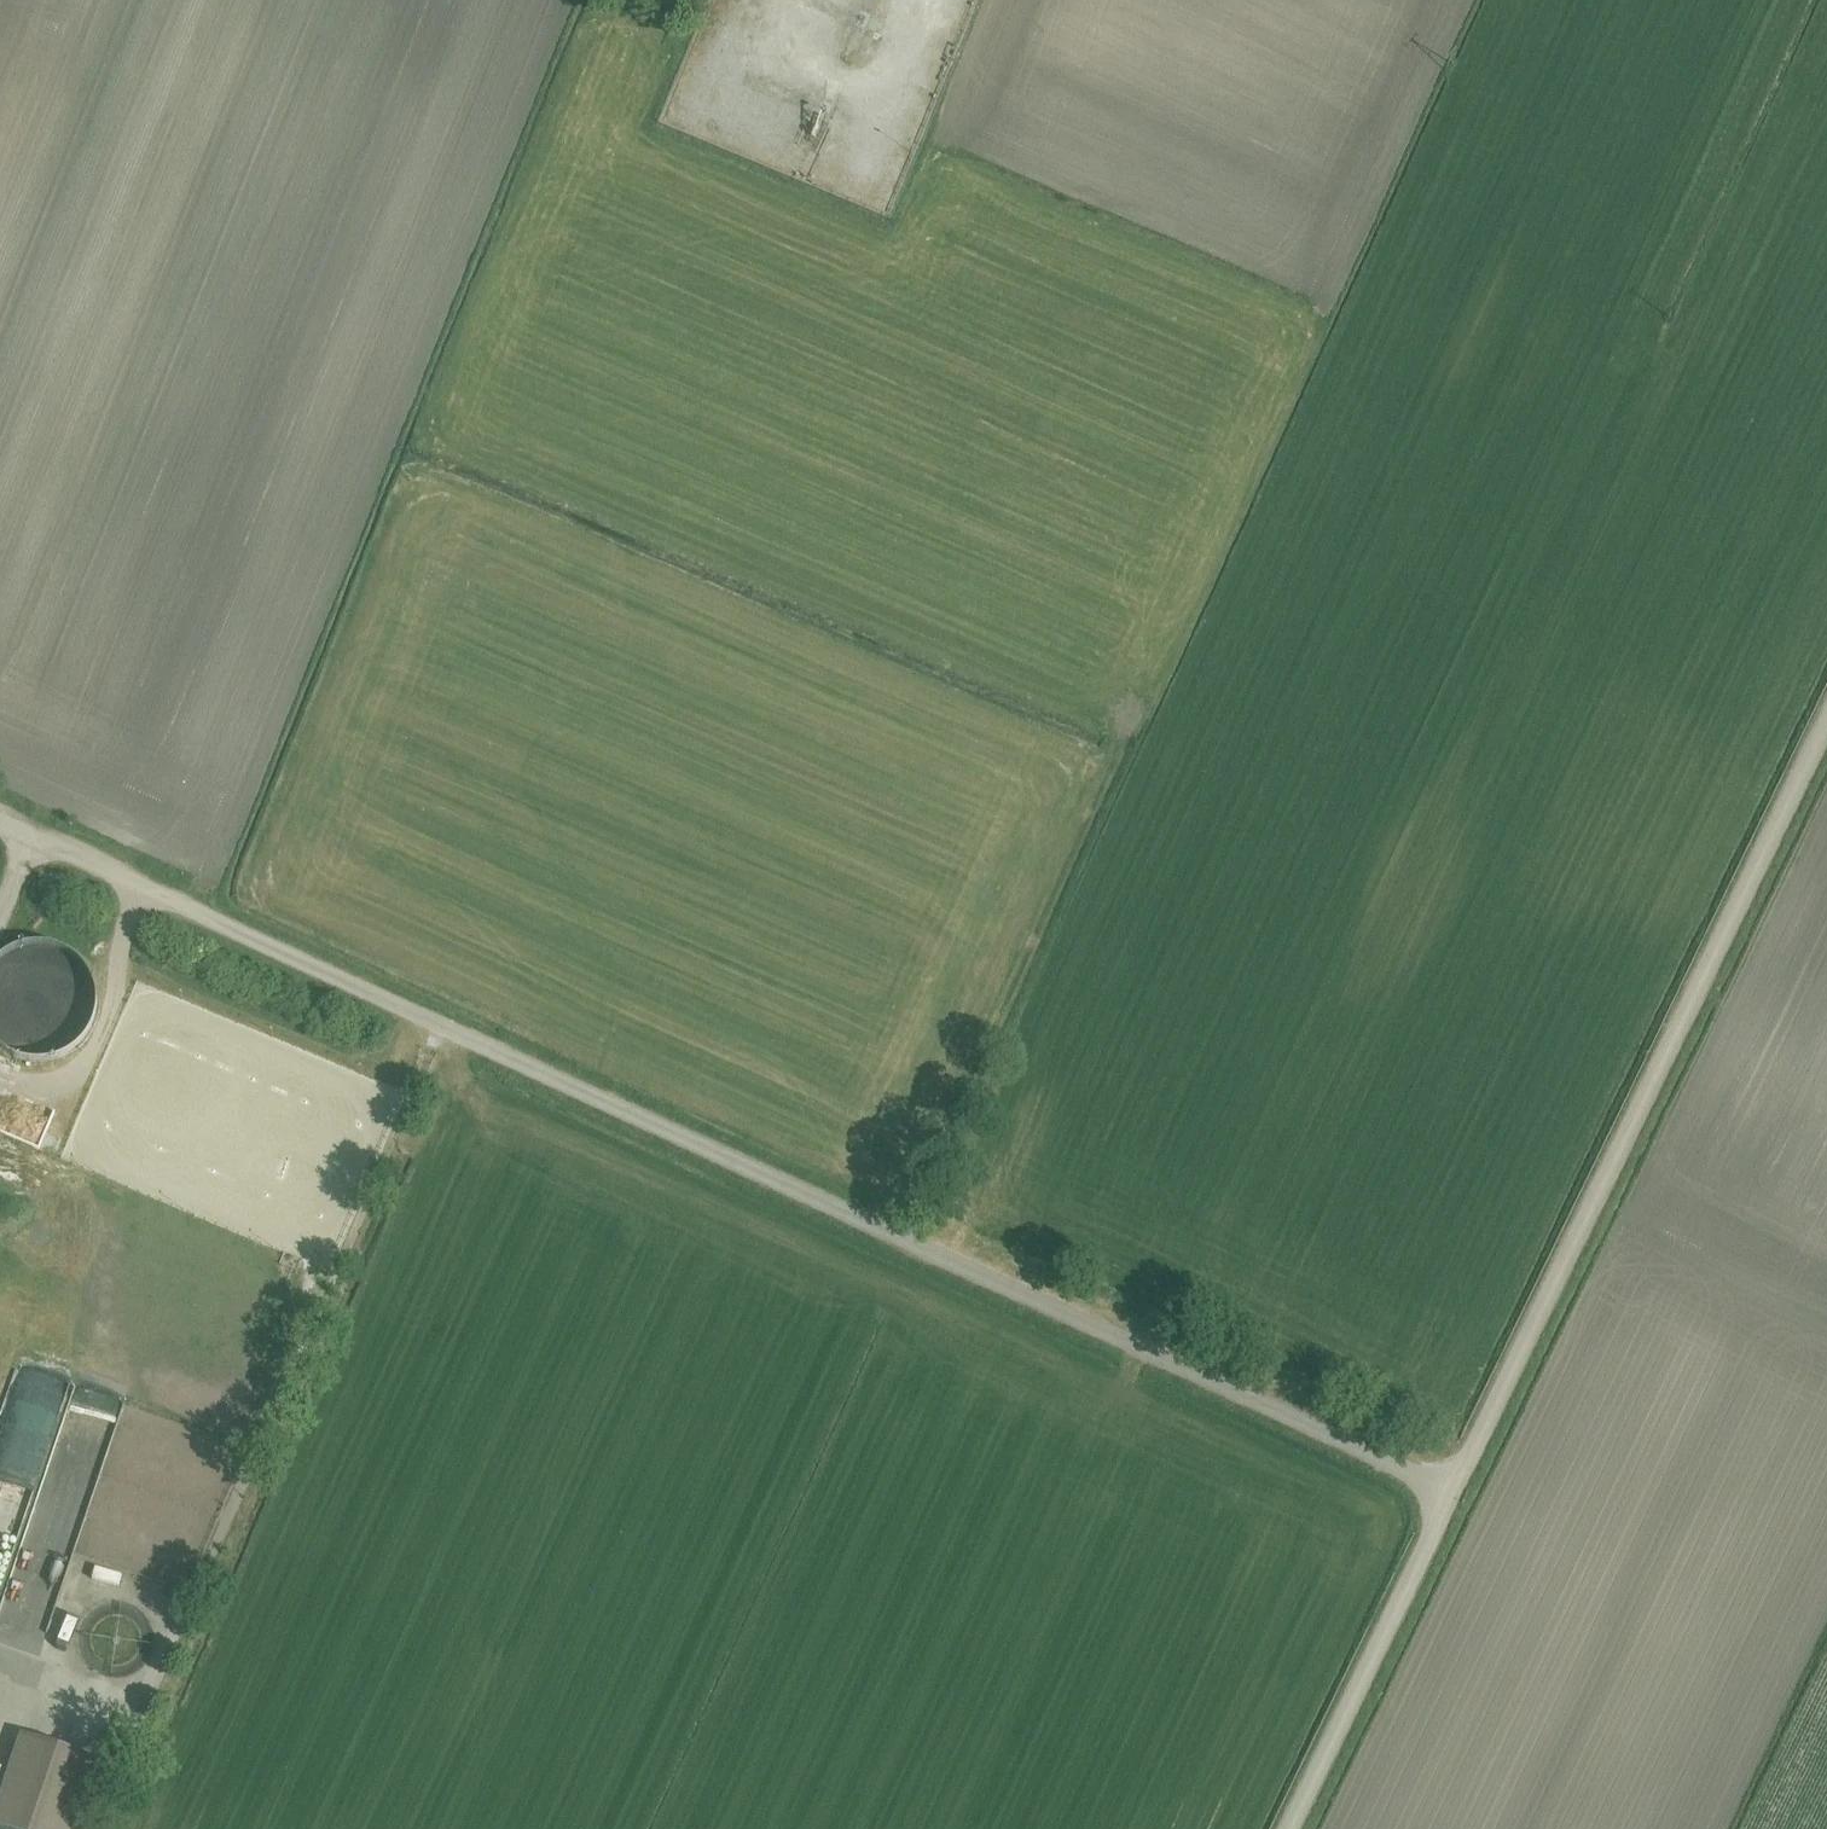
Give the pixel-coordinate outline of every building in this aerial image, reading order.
[(21,1728),(0,1793),(0,1828),(67,1828),(92,1751),(21,1728)]
